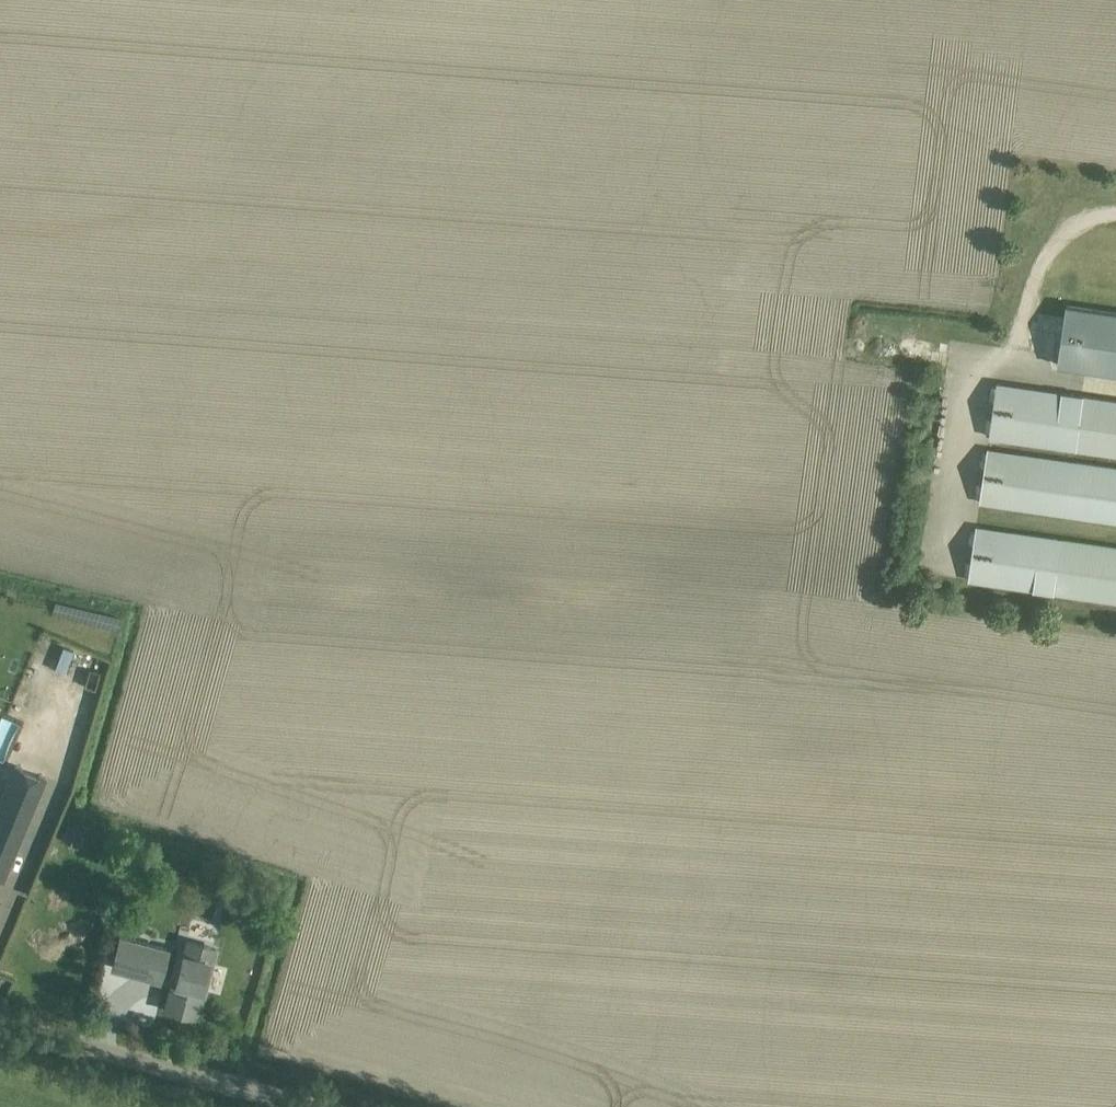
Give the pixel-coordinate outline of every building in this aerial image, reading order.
[(1068,306),(1059,365),(1115,374),(1115,313),(1068,306)] [(997,381),(989,437),(1115,455),(1115,399),(997,381)] [(987,449),(979,501),(1115,521),(1115,468),(987,449)] [(976,528),(969,579),(1115,601),(1115,548),(976,528)] [(46,778),(15,765),(0,801),(0,879),(3,881),(46,778)] [(69,822),(64,833),(79,839),(84,829),(69,822)] [(167,949),(120,937),(113,967),(159,979),(167,949)] [(216,949),(188,942),(175,987),(172,986),(167,1002),(199,1011),(216,949)]
